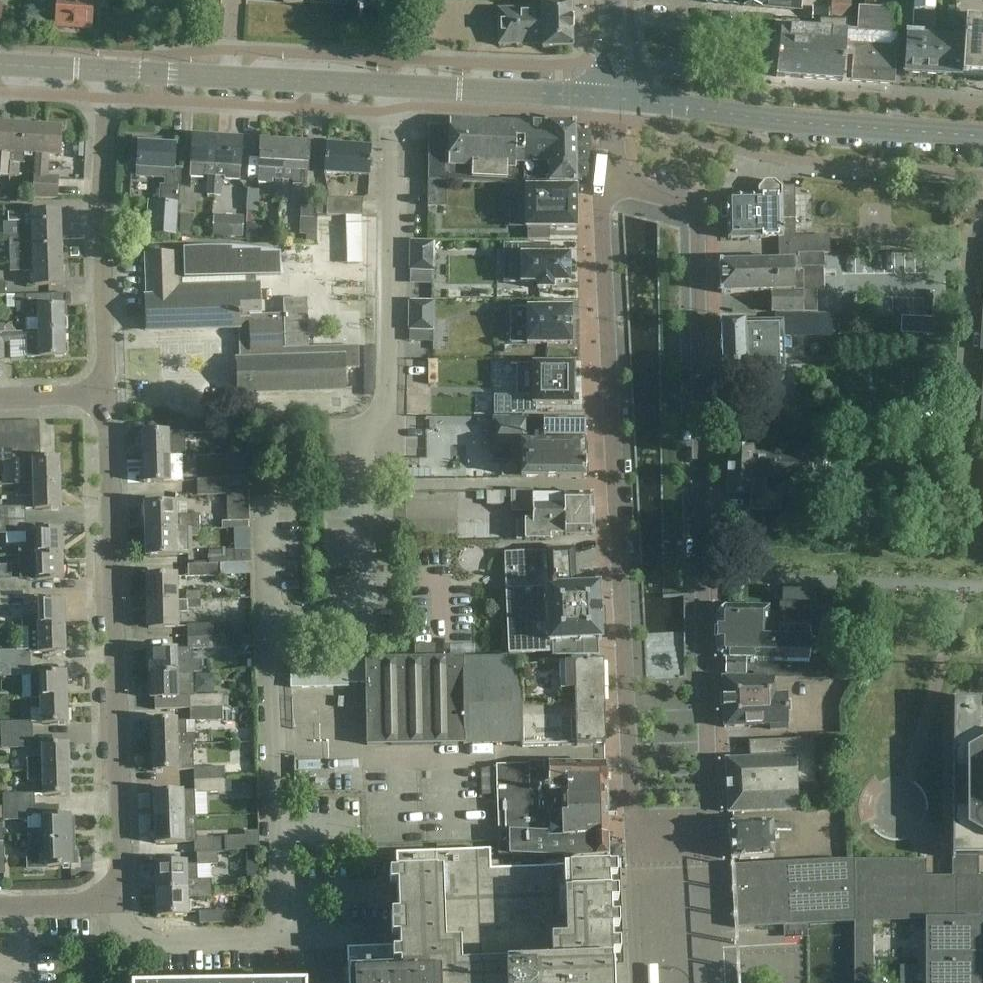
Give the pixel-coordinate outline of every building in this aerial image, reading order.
[(55,27),(93,30),(95,0),(57,0),(55,27)] [(284,3),(284,4),(304,5),(304,2),(360,6),(360,9),(363,10),(364,6),(378,7),(379,0),(284,0),(284,3)] [(806,11),(806,10),(802,10),(803,0),(740,0),(740,6),(806,11)] [(834,0),(832,0),(831,19),(851,20),(852,1),(834,0)] [(922,74),(925,12),(936,12),(936,0),(916,0),(914,31),(906,30),(904,73),(922,74)] [(542,9),(499,11),(499,46),(542,45),(542,49),(574,48),(572,3),(542,5),(542,9)] [(843,81),(895,83),(898,9),(858,7),(858,21),(828,21),(813,21),(784,19),(784,25),(782,25),(776,77),(843,82),(843,81)] [(813,8),(813,21),(828,21),(829,9),(827,9),(813,8)] [(936,12),(925,12),(922,74),(961,77),(961,76),(982,77),(982,22),(957,20),(957,13),(949,13),(949,29),(954,29),(954,37),(933,37),(933,29),(935,29),(936,12)] [(428,142),(428,182),(446,183),(525,185),(576,185),(575,125),(450,121),(450,133),(444,133),(444,127),(429,127),(428,142)] [(13,125),(0,124),(0,176),(10,177),(13,125)] [(36,155),(37,127),(13,125),(10,177),(18,177),(19,164),(23,164),(23,154),(34,155),(36,155)] [(48,176),(49,156),(61,156),(62,128),(37,127),(36,155),(34,155),(31,198),(57,200),(59,177),(48,176)] [(207,195),(214,196),(218,139),(193,137),(190,178),(204,179),(204,176),(209,176),(207,195)] [(169,141),(133,138),(132,161),(138,162),(137,177),(166,179),(165,187),(161,187),(159,203),(149,203),(147,234),(177,236),(181,170),(174,169),(175,146),(169,146),(169,141)] [(243,140),(218,139),(214,196),(221,196),(222,178),(225,178),(225,180),(240,181),(241,168),(243,140)] [(282,200),(285,143),(260,141),(258,169),(259,169),(258,183),(273,184),(273,181),(276,181),(275,200),(282,200)] [(331,142),(329,145),(326,145),(324,174),(370,177),(372,148),(341,146),(340,142),(331,142)] [(285,143),(282,200),(289,201),(290,182),(293,182),(293,186),(307,187),(308,172),(309,172),(310,144),(285,143)] [(446,207),(446,183),(428,182),(428,207),(446,207)] [(795,188),(794,188),(782,188),(774,182),(765,182),(759,189),(759,197),(733,198),(728,202),(728,206),(727,206),(727,217),(728,217),(729,240),(780,239),(780,250),(802,249),(802,255),(824,254),(831,254),(830,236),(796,237),(795,188)] [(576,189),(526,189),(526,229),(527,229),(527,241),(549,240),(549,229),(576,229),(576,189)] [(260,192),(249,191),(247,212),(259,212),(260,192)] [(363,216),(363,212),(363,199),(328,198),(328,194),(317,194),(316,215),(342,216),(342,212),(347,212),(346,224),(346,263),(362,264),(363,216)] [(303,195),(301,219),(300,234),(305,234),(316,235),(317,220),(314,220),(315,214),(316,196),(303,195)] [(977,210),(963,210),(963,222),(977,222),(977,210)] [(23,237),(61,236),(60,211),(46,211),(8,213),(8,223),(18,222),(19,237),(23,237)] [(193,236),(195,215),(181,215),(180,235),(193,236)] [(214,215),(213,237),(243,238),(244,217),(214,215)] [(34,261),(62,260),(61,236),(23,237),(24,247),(22,247),(23,261),(34,260),(34,261)] [(19,237),(9,237),(9,248),(22,247),(24,247),(23,237),(19,237)] [(410,270),(412,270),(432,270),(434,270),(434,242),(410,242),(410,270)] [(522,283),(537,283),(537,288),(537,290),(539,290),(551,290),(553,290),(553,288),(553,283),(568,283),(568,284),(570,284),(570,282),(569,282),(569,257),(569,255),(568,255),(568,256),(549,256),(549,245),(529,246),(529,256),(522,256),(522,255),(520,255),(520,257),(521,282),(520,282),(520,284),(522,284),(522,283)] [(261,283),(255,283),(254,276),(281,274),(280,252),(261,250),(236,248),(218,248),(183,249),(183,274),(177,275),(177,253),(148,254),(149,285),(151,285),(152,297),(145,297),(146,331),(240,328),(241,360),(237,360),(238,393),(347,390),(346,369),(360,369),(360,346),(310,348),(308,298),(284,299),(285,349),(283,349),(282,314),(262,315),(261,283)] [(780,262),(721,264),(722,294),(771,292),(772,312),(817,313),(816,290),(825,290),(824,269),(824,254),(802,255),(802,249),(780,250),(780,262)] [(36,287),(47,286),(63,286),(62,260),(34,261),(34,260),(23,261),(10,261),(11,272),(35,271),(36,287)] [(432,270),(412,270),(411,282),(431,283),(432,283),(432,270)] [(31,333),(64,331),(63,305),(52,306),(52,295),(6,296),(6,304),(17,304),(17,312),(30,311),(31,332),(31,333)] [(871,300),(860,306),(864,313),(875,307),(871,300)] [(433,330),(434,302),(409,302),(409,330),(433,330)] [(528,345),(572,345),(572,309),(528,308),(528,345)] [(789,330),(814,331),(814,314),(790,313),(789,330)] [(833,315),(817,315),(817,324),(833,324),(833,315)] [(948,322),(906,319),(906,331),(947,334),(948,322)] [(722,323),(724,374),(759,373),(759,380),(762,382),(782,382),(785,380),(783,321),(722,323)] [(31,332),(0,334),(0,359),(5,359),(4,343),(27,342),(28,359),(58,358),(66,357),(64,331),(31,333),(31,332)] [(495,398),(495,416),(524,416),(524,413),(535,413),(535,405),(571,405),(573,405),(573,403),(573,391),(574,391),(574,380),(573,380),(573,367),(573,365),(571,365),(535,365),(533,365),(533,398),(517,398),(495,398)] [(246,419),(246,405),(233,405),(233,419),(246,419)] [(528,443),(528,429),(523,429),(523,431),(510,431),(510,418),(510,417),(493,417),(494,462),(521,462),(521,477),(586,478),(586,456),(584,456),(584,444),(528,443)] [(527,418),(510,418),(510,431),(523,431),(523,429),(528,429),(527,418)] [(535,419),(535,440),(585,440),(584,420),(546,420),(535,419)] [(26,422),(13,423),(14,448),(27,447),(26,422)] [(27,447),(40,447),(39,422),(26,422),(27,447)] [(144,458),(182,457),(186,457),(185,435),(215,434),(215,422),(179,422),(179,432),(169,432),(143,432),(144,458)] [(14,448),(13,423),(1,423),(2,448),(5,448),(14,448)] [(751,494),(750,510),(781,511),(781,496),(767,492),(767,477),(796,478),(795,488),(820,489),(822,449),(797,448),(796,451),(754,450),(754,447),(729,446),(727,493),(751,494)] [(145,484),(171,483),(183,483),(182,457),(144,458),(145,484)] [(33,459),(33,470),(15,471),(15,485),(20,485),(60,484),(59,458),(33,459)] [(253,470),(236,471),(237,491),(254,489),(253,470)] [(228,479),(198,480),(198,497),(228,496),(228,479)] [(20,496),(34,496),(34,510),(61,509),(60,484),(20,485),(20,496)] [(487,492),(487,506),(505,506),(504,498),(513,498),(513,512),(533,512),(533,521),(525,521),(517,522),(517,541),(525,541),(534,541),(551,541),(550,536),(593,535),(593,495),(587,496),(533,496),(533,491),(504,492),(487,492)] [(249,522),(249,497),(227,497),(228,522),(249,522)] [(146,519),(146,531),(186,530),(201,529),(200,515),(177,516),(177,504),(145,505),(145,507),(142,507),(142,519),(146,519)] [(25,520),(25,507),(0,508),(0,521),(25,520)] [(62,555),(61,530),(35,530),(35,533),(25,533),(25,520),(0,521),(0,534),(6,533),(6,544),(19,544),(19,556),(62,555)] [(146,531),(147,557),(192,556),(192,538),(201,538),(201,529),(186,530),(146,531)] [(210,565),(251,564),(252,564),(251,550),(209,552),(210,565)] [(552,658),(597,656),(599,656),(599,641),(602,641),(600,586),(576,586),(575,550),(505,553),(506,592),(507,592),(509,655),(552,654),(552,658)] [(19,568),(36,568),(36,581),(62,581),(62,555),(19,556),(19,568)] [(221,565),(189,567),(189,579),(221,577),(221,565)] [(148,577),(148,603),(178,602),(178,601),(177,576),(148,577)] [(28,592),(28,579),(0,579),(0,593),(28,592)] [(717,637),(716,641),(718,640),(717,651),(717,652),(725,660),(726,660),(726,675),(747,675),(747,673),(754,673),(754,679),(831,679),(831,661),(831,660),(815,660),(815,658),(811,658),(811,631),(815,631),(815,591),(782,591),(782,623),(769,623),(769,608),(726,608),(725,607),(717,615),(718,616),(718,627),(717,627),(717,631),(718,631),(718,637),(717,637)] [(28,592),(0,593),(0,606),(29,605),(28,592)] [(187,593),(187,601),(187,602),(206,601),(205,596),(202,596),(202,593),(187,593)] [(28,628),(64,626),(64,601),(37,602),(38,616),(21,617),(22,628),(28,628)] [(178,602),(148,603),(149,629),(179,628),(178,613),(187,613),(187,611),(202,610),(202,606),(206,606),(206,601),(187,602),(187,601),(178,601),(178,602)] [(188,638),(213,637),(213,624),(188,625),(188,638)] [(39,653),(58,652),(65,652),(64,626),(28,628),(29,641),(29,650),(0,651),(0,664),(30,663),(30,653),(39,653)] [(188,638),(188,650),(228,649),(228,637),(213,637),(188,638)] [(414,657),(436,657),(436,645),(414,645),(414,657)] [(193,661),(177,661),(176,650),(149,650),(150,675),(193,673),(193,661)] [(496,744),(521,743),(520,660),(464,660),(464,658),(365,660),(365,662),(291,663),(292,689),(294,689),(349,688),(349,684),(365,683),(367,746),(476,744),(496,744)] [(521,659),(520,660),(521,743),(522,743),(522,748),(561,747),(605,746),(604,704),(599,704),(598,664),(521,667),(521,659)] [(0,664),(0,677),(31,676),(30,663),(0,664)] [(31,700),(67,698),(66,673),(32,674),(32,678),(22,678),(23,699),(31,698),(31,700)] [(193,673),(150,675),(151,699),(155,699),(155,710),(190,709),(190,696),(194,696),(193,673)] [(722,679),(724,728),(770,727),(770,731),(787,730),(787,726),(788,726),(787,696),(775,697),(775,680),(722,679)] [(194,696),(190,696),(190,709),(223,709),(224,709),(223,696),(194,696)] [(32,724),(41,724),(41,725),(68,724),(67,698),(31,700),(32,724)] [(954,701),(954,708),(952,860),(953,860),(952,877),(926,877),(926,861),(838,862),(735,866),(738,929),(790,926),(790,928),(791,929),(792,931),(793,932),(794,932),(795,933),(797,933),(798,933),(800,933),(801,932),(802,931),(803,930),(804,929),(804,927),(804,926),(855,923),(855,982),(873,982),(873,922),(927,922),(927,982),(982,982),(982,877),(979,877),(979,857),(982,857),(982,701),(954,701)] [(223,709),(190,709),(190,722),(223,721),(223,709)] [(177,720),(151,721),(152,747),(193,746),(196,746),(195,735),(187,735),(187,721),(177,722),(177,720)] [(1,737),(33,736),(32,724),(31,724),(31,721),(0,722),(0,723),(0,735),(1,735),(1,737)] [(33,748),(33,736),(1,737),(1,749),(33,748)] [(728,760),(726,760),(729,814),(731,814),(731,813),(796,811),(795,786),(816,785),(814,739),(749,742),(750,759),(728,760)] [(26,759),(27,771),(69,769),(68,744),(41,745),(42,759),(26,759)] [(193,746),(152,747),(153,772),(179,771),(194,770),(194,769),(193,746)] [(608,837),(607,811),(562,813),(549,815),(549,812),(541,812),(540,794),(532,794),(531,765),(496,766),(498,797),(499,830),(498,830),(498,832),(549,834),(549,839),(558,840),(581,840),(581,838),(608,837)] [(531,765),(532,794),(540,794),(541,812),(549,812),(549,815),(562,813),(607,811),(606,797),(606,765),(531,765)] [(483,795),(496,795),(495,767),(483,770),(483,795)] [(194,782),(225,781),(225,773),(229,773),(229,768),(224,768),(194,769),(194,770),(194,782)] [(27,783),(43,782),(43,796),(70,795),(69,769),(27,771),(27,783)] [(225,781),(194,782),(195,791),(195,794),(226,794),(226,793),(229,792),(229,788),(226,788),(225,781)] [(195,791),(183,792),(154,793),(154,818),(195,817),(195,794),(195,791)] [(5,809),(35,808),(35,793),(5,794),(5,809)] [(35,818),(35,808),(5,809),(5,819),(35,818)] [(28,830),(28,842),(71,841),(71,829),(75,828),(75,819),(70,818),(70,816),(44,817),(45,830),(28,830)] [(195,829),(195,817),(154,818),(155,844),(185,844),(184,829),(195,829)] [(790,824),(732,827),(732,839),(731,839),(732,861),(774,859),(772,831),(790,830),(790,824)] [(608,857),(608,837),(581,838),(581,840),(558,840),(549,839),(549,834),(498,832),(498,844),(498,856),(520,857),(520,853),(563,855),(563,859),(608,857)] [(258,840),(227,840),(227,839),(197,840),(197,853),(227,852),(231,852),(258,851),(258,840)] [(71,841),(28,842),(29,854),(45,854),(46,867),(72,867),(72,865),(78,865),(77,852),(71,852),(71,841)] [(399,929),(400,948),(347,950),(348,982),(481,982),(480,972),(533,970),(533,982),(613,982),(613,968),(612,940),(618,934),(613,928),(613,910),(617,903),(610,899),(609,865),(505,869),(491,870),(491,861),(491,850),(396,854),(399,929)] [(197,854),(197,865),(197,866),(218,865),(217,853),(197,854)] [(491,870),(505,869),(505,861),(491,861),(491,870)] [(186,889),(186,890),(211,889),(211,880),(198,880),(197,866),(197,865),(186,865),(185,863),(156,864),(156,867),(154,869),(154,877),(156,878),(157,890),(186,889)] [(212,898),(211,889),(186,890),(186,889),(157,890),(158,916),(187,915),(187,898),(212,898)] [(224,912),(200,912),(200,924),(224,924),(224,912)] [(481,982),(533,982),(533,970),(480,972),(481,982)]
